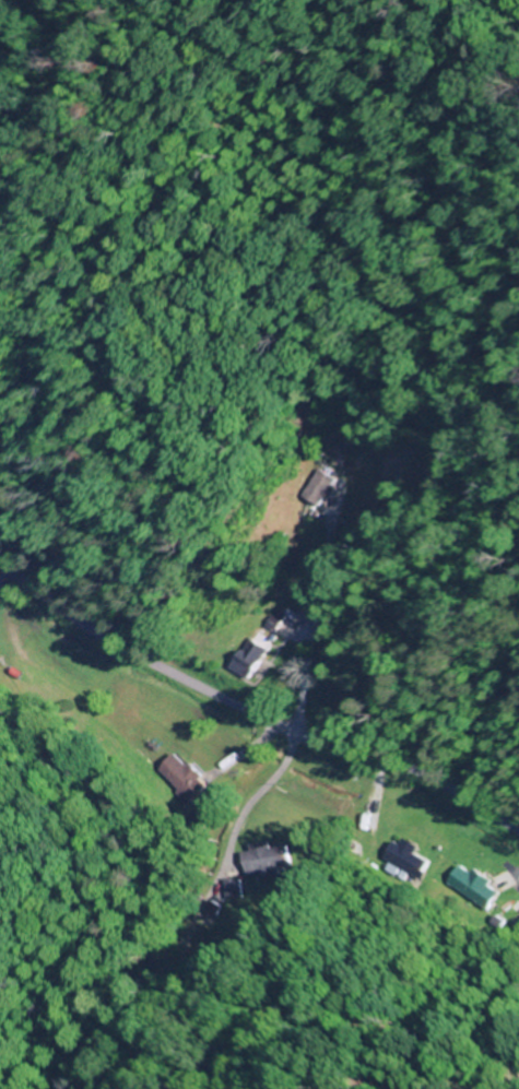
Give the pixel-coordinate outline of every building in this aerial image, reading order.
[(296,493),(313,508),(332,486),(315,471),(296,493)] [(248,680),(266,651),(247,640),(230,669),(248,680)] [(156,773),(186,801),(206,780),(176,752),(156,773)] [(415,853),(416,851),(396,839),(380,866),(414,887),(429,862),(415,853)] [(291,870),(288,847),(270,849),(269,845),(240,849),(244,877),(291,870)] [(511,886),(501,870),(480,884),(477,878),(464,887),(477,908),(511,886)] [(509,909),(518,917),(518,898),(509,909)]
